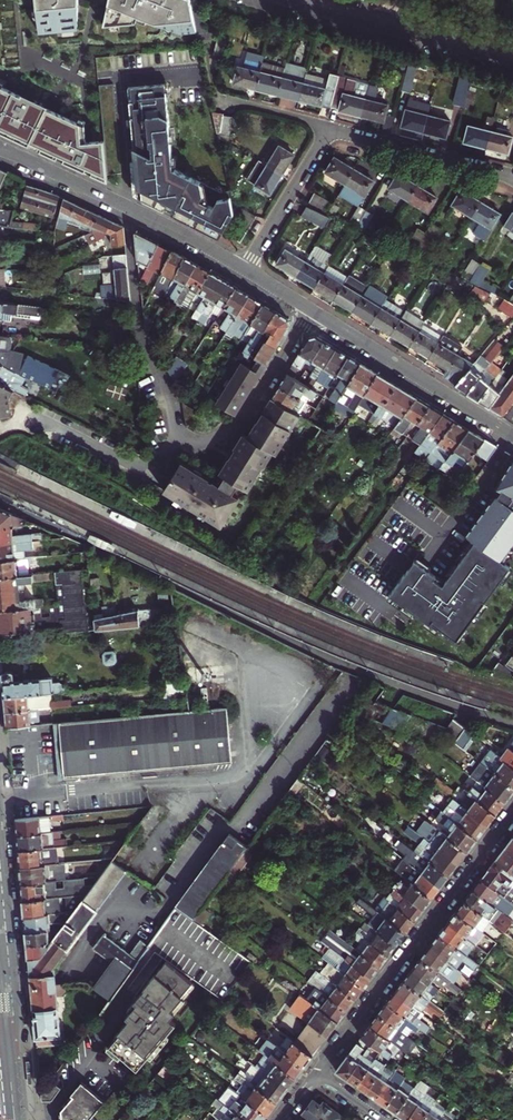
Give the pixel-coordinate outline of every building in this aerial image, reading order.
[(42,35),(78,30),(79,0),(39,0),(42,35)] [(104,28),(135,25),(138,18),(181,36),(198,35),(197,34),(193,11),(191,0),(111,0),(104,28)] [(260,0),(199,0),(198,1),(256,15),(260,0)] [(206,32),(202,9),(193,11),(197,34),(206,32)] [(216,30),(213,13),(205,14),(208,31),(216,30)] [(214,55),(222,57),(226,41),(217,39),(214,55)] [(246,53),(243,68),(261,72),(262,67),(264,62),(264,58),(246,53)] [(339,75),(344,57),(334,54),(330,73),(328,80),(323,102),(332,104),(339,75)] [(161,56),(118,58),(119,75),(161,73),(161,56)] [(417,63),(409,61),(401,90),(410,92),(417,63)] [(261,72),(257,89),(266,92),(278,95),(282,78),(285,68),(264,62),(262,67),(261,72)] [(282,78),(278,95),(294,99),(300,100),(304,83),(306,74),(307,70),(286,64),(285,68),(282,78)] [(238,67),(234,83),(243,85),(257,89),(261,72),(243,68),(238,67)] [(304,83),(300,100),(316,105),(322,106),(323,102),(328,80),(306,74),(304,83)] [(370,84),(339,75),(332,104),(340,106),(339,111),(349,113),(362,116),(366,100),(370,84)] [(467,91),(471,77),(462,75),(454,104),(463,106),(467,91)] [(220,190),(174,167),(167,84),(130,88),(137,173),(140,197),(163,208),(191,223),(205,231),(219,239),(220,238),(229,243),(234,246),(238,240),(230,235),(234,228),(228,224),(230,221),(234,214),(229,188),(220,190)] [(370,84),(366,100),(362,116),(377,120),(384,122),(381,131),(390,133),(394,118),(386,115),(388,105),(376,102),(380,87),(370,84)] [(5,134),(74,166),(109,183),(108,175),(105,141),(87,142),(85,126),(48,108),(49,106),(23,94),(22,96),(0,86),(0,131),(5,134)] [(469,91),(467,91),(463,106),(463,107),(473,110),(477,93),(475,93),(476,89),(470,87),(469,91)] [(409,99),(406,110),(401,126),(406,128),(424,132),(428,115),(431,105),(409,99)] [(224,114),(213,112),(217,132),(221,133),(223,116),(224,114)] [(451,121),(428,115),(424,132),(439,136),(446,138),(451,121)] [(232,117),(223,116),(221,133),(230,135),(232,117)] [(471,144),(486,148),(490,132),(468,126),(464,142),(471,144)] [(496,133),(490,132),(486,148),(503,152),(508,153),(512,137),(507,136),(508,131),(497,128),(496,133)] [(279,146),(267,166),(282,175),(291,161),(294,155),(279,146)] [(345,184),(354,169),(342,161),(335,157),(326,172),(345,184)] [(274,188),(282,175),(267,166),(256,160),(245,179),(255,185),(270,194),(274,188)] [(358,205),(373,181),(368,178),(354,169),(345,184),(340,192),(358,205)] [(411,182),(398,174),(389,188),(390,189),(403,197),(408,200),(417,186),(411,182)] [(20,206),(27,209),(31,197),(36,199),(39,189),(34,187),(27,185),(20,206)] [(431,194),(417,186),(408,200),(428,212),(437,198),(431,194)] [(39,189),(36,199),(46,202),(49,192),(46,191),(39,189)] [(399,203),(403,197),(390,189),(386,195),(399,203)] [(452,205),(472,217),(481,202),(476,199),(461,190),(452,205)] [(49,192),(46,202),(43,214),(53,218),(60,196),(55,194),(49,192)] [(328,212),(333,204),(315,194),(310,202),(328,212)] [(31,197),(27,209),(43,214),(46,202),(36,199),(31,197)] [(65,219),(68,220),(76,204),(70,202),(64,199),(58,221),(64,222),(65,219)] [(495,211),(481,202),(472,217),(480,222),(473,233),(485,241),(501,214),(495,211)] [(76,204),(68,220),(80,224),(87,209),(83,208),(76,204)] [(338,208),(333,204),(328,212),(333,215),(338,208)] [(374,215),(358,205),(351,219),(365,229),(374,215)] [(332,220),(333,219),(307,207),(302,218),(325,230),(332,220)] [(243,208),(238,216),(252,224),(256,216),(243,208)] [(1,225),(9,226),(11,219),(14,210),(3,209),(2,216),(0,216),(0,225),(1,225)] [(80,224),(92,227),(97,214),(93,212),(87,209),(80,224)] [(512,232),(512,211),(503,226),(512,232)] [(85,234),(90,244),(105,236),(106,232),(108,233),(112,221),(106,218),(97,214),(92,227),(91,232),(85,234)] [(252,224),(238,216),(234,214),(230,221),(236,225),(247,232),(252,224)] [(23,222),(11,219),(9,226),(22,228),(23,224),(23,222)] [(57,224),(56,227),(66,230),(67,223),(68,220),(65,219),(64,222),(58,221),(57,224)] [(125,242),(124,227),(120,225),(112,221),(108,233),(111,234),(112,241),(125,242)] [(57,224),(40,222),(38,229),(44,230),(55,231),(56,227),(57,224)] [(79,228),(91,232),(92,227),(80,224),(79,227),(79,228)] [(236,225),(234,228),(230,235),(238,240),(241,242),(247,232),(236,225)] [(408,243),(416,248),(426,232),(419,227),(408,243)] [(148,267),(158,244),(151,240),(135,232),(140,282),(148,267)] [(435,237),(426,232),(416,248),(424,253),(435,237)] [(373,237),(365,234),(362,240),(369,243),(373,237)] [(373,237),(369,243),(378,247),(379,246),(390,251),(393,247),(381,241),(373,237)] [(113,255),(126,254),(126,248),(125,242),(112,241),(112,242),(113,255)] [(166,247),(158,244),(148,267),(140,282),(146,285),(153,270),(160,274),(172,250),(166,247)] [(306,262),(296,276),(307,282),(315,287),(328,267),(329,266),(326,264),(332,255),(316,245),(306,262)] [(52,262),(61,258),(57,247),(54,248),(52,262)] [(179,254),(172,250),(160,274),(152,290),(165,296),(166,295),(184,256),(179,254)] [(288,271),(296,276),(306,262),(286,250),(277,264),(288,271)] [(51,273),(72,262),(68,254),(61,258),(52,262),(51,273)] [(113,255),(114,270),(128,269),(127,262),(126,254),(113,255)] [(191,261),(184,256),(166,295),(174,300),(175,300),(196,263),(191,261)] [(427,273),(432,264),(420,259),(415,266),(427,273)] [(464,275),(472,280),(481,264),(473,259),(464,275)] [(205,269),(196,263),(175,300),(180,303),(179,306),(186,311),(193,299),(210,271),(205,269)] [(489,269),(481,264),(472,280),(480,285),(489,269)] [(334,299),(347,279),(328,267),(315,287),(328,295),(334,299)] [(128,269),(114,270),(115,284),(129,284),(128,277),(128,269)] [(197,308),(203,312),(222,279),(218,276),(210,271),(193,299),(200,303),(197,308)] [(350,273),(347,279),(334,299),(345,306),(353,311),(369,285),(350,273)] [(473,286),(456,275),(447,288),(454,292),(457,287),(468,294),(473,286)] [(212,310),(218,314),(235,286),(230,283),(222,279),(203,312),(198,319),(205,323),(212,310)] [(131,301),(129,284),(115,284),(101,285),(102,292),(96,292),(96,297),(131,301)] [(363,317),(372,323),(387,299),(389,296),(370,284),(369,285),(353,311),(363,317)] [(227,331),(249,295),(245,292),(235,286),(218,314),(225,318),(221,327),(227,331)] [(477,286),(471,294),(485,302),(490,294),(477,286)] [(238,327),(245,331),(262,303),(258,300),(249,295),(227,331),(234,334),(238,327)] [(512,314),(512,302),(510,300),(506,298),(499,307),(512,314)] [(385,330),(391,334),(406,311),(387,299),(372,323),(385,330)] [(2,319),(3,311),(7,311),(7,312),(30,314),(31,305),(0,302),(0,319),(2,319)] [(262,303),(245,331),(241,338),(248,342),(243,351),(244,354),(248,356),(249,353),(254,347),(260,337),(276,311),(272,309),(262,303)] [(276,311),(260,337),(265,340),(277,348),(291,326),(288,319),(282,315),(276,311)] [(404,342),(411,346),(424,325),(425,323),(406,311),(391,334),(404,342)] [(148,333),(154,320),(144,316),(145,329),(148,333)] [(443,337),(424,325),(411,346),(422,353),(429,358),(443,337)] [(234,334),(227,331),(222,339),(227,342),(231,336),(232,337),(234,334)] [(444,334),(443,337),(429,358),(441,365),(448,369),(445,375),(452,379),(457,383),(474,362),(464,356),(463,357),(459,354),(464,346),(444,334)] [(310,363),(324,340),(320,338),(316,335),(309,337),(287,374),(299,381),(301,377),(305,372),(306,370),(301,368),(306,361),(310,363)] [(12,369),(57,391),(59,386),(54,383),(60,370),(28,355),(26,361),(18,358),(15,362),(6,361),(7,356),(8,350),(11,348),(13,341),(10,339),(11,337),(0,336),(0,363),(12,369)] [(252,355),(267,364),(273,354),(277,348),(265,340),(259,350),(256,354),(254,353),(252,355)] [(317,379),(336,347),(331,344),(324,340),(310,363),(307,368),(313,371),(310,376),(317,379)] [(254,347),(249,353),(252,355),(254,353),(256,354),(259,350),(254,347)] [(343,352),(336,347),(317,379),(322,383),(323,383),(325,380),(331,383),(337,373),(348,355),(343,352)] [(135,352),(121,350),(120,357),(126,358),(125,361),(130,369),(137,369),(135,352)] [(267,364),(252,355),(249,353),(248,356),(244,362),(252,367),(261,373),(264,368),(267,364)] [(177,355),(168,370),(176,384),(188,363),(177,355)] [(348,355),(337,373),(343,376),(336,386),(329,399),(336,403),(338,400),(361,363),(355,359),(348,355)] [(460,390),(466,393),(487,365),(478,358),(474,362),(457,383),(454,386),(460,390)] [(252,367),(244,362),(239,370),(247,375),(252,367)] [(12,369),(0,363),(0,382),(14,389),(25,395),(29,388),(8,377),(12,369)] [(361,363),(338,400),(355,410),(361,401),(377,373),(371,369),(361,363)] [(477,400),(493,378),(497,373),(487,365),(466,393),(471,397),(477,400)] [(261,373),(252,367),(247,375),(256,381),(261,373)] [(239,370),(235,377),(253,387),(256,381),(247,375),(239,370)] [(500,414),(512,396),(512,372),(507,381),(500,390),(488,407),(494,411),(500,414)] [(337,373),(331,383),(336,386),(343,376),(337,373)] [(361,401),(380,412),(396,384),(389,380),(377,373),(361,401)] [(497,373),(493,378),(501,384),(497,388),(500,390),(507,381),(497,373)] [(283,379),(279,385),(306,401),(309,396),(313,399),(317,392),(311,388),(299,381),(287,374),(283,379)] [(244,401),(253,387),(235,377),(218,404),(235,415),(244,401)] [(311,388),(313,385),(301,377),(299,381),(311,388)] [(501,384),(493,378),(477,400),(483,404),(488,407),(500,390),(497,388),(501,384)] [(317,379),(313,385),(311,388),(317,392),(322,383),(317,379)] [(0,382),(0,416),(11,415),(10,398),(14,389),(0,382)] [(381,418),(396,426),(399,422),(403,417),(417,397),(408,391),(396,384),(380,412),(374,423),(377,425),(381,418)] [(306,401),(279,385),(275,393),(271,398),(301,416),(303,413),(300,411),(306,401)] [(500,414),(512,423),(512,396),(500,414)] [(411,432),(430,405),(424,402),(417,397),(403,417),(399,422),(396,426),(391,433),(385,441),(389,444),(399,430),(403,433),(406,428),(411,432)] [(301,416),(271,398),(262,413),(263,413),(260,419),(257,422),(247,436),(244,434),(234,449),(235,449),(232,454),(229,458),(219,472),(225,476),(219,485),(212,481),(211,482),(208,480),(209,479),(207,478),(181,462),(163,490),(221,526),(238,498),(232,494),(238,484),(248,490),(257,475),(262,466),(263,466),(272,451),(276,454),(286,440),(285,439),(291,431),(292,431),(302,416),(301,416)] [(353,414),(355,410),(338,400),(336,403),(335,404),(353,414)] [(435,408),(430,405),(411,432),(415,435),(412,439),(417,442),(412,449),(415,451),(442,413),(435,408)] [(195,413),(184,407),(186,428),(195,413)] [(436,445),(454,420),(448,417),(443,413),(428,433),(414,452),(419,455),(433,436),(436,438),(432,443),(436,445)] [(311,422),(321,428),(323,425),(313,419),(311,422)] [(437,458),(443,462),(468,429),(461,425),(454,420),(436,445),(425,460),(432,465),(437,458)] [(443,462),(439,469),(445,473),(453,462),(462,468),(476,451),(487,459),(497,447),(482,438),(475,434),(468,429),(443,462)] [(425,460),(436,445),(432,443),(436,438),(433,436),(419,455),(425,460)] [(415,451),(412,449),(410,448),(390,475),(394,479),(415,451)] [(502,477),(496,488),(498,490),(489,503),(466,535),(471,540),(475,542),(465,556),(458,564),(450,576),(445,583),(428,571),(424,567),(415,561),(409,569),(389,595),(390,596),(399,602),(414,613),(416,615),(455,643),(456,642),(466,628),(471,620),(481,607),(500,581),(510,568),(504,564),(501,561),(511,547),(512,545),(512,458),(502,477)] [(14,526),(13,521),(21,520),(22,518),(21,517),(0,509),(0,527),(14,526)] [(135,526),(138,521),(113,510),(111,515),(135,526)] [(33,541),(39,540),(39,532),(23,533),(22,525),(14,526),(0,527),(0,544),(33,541)] [(113,549),(116,544),(91,532),(89,537),(113,549)] [(33,541),(0,544),(0,560),(25,558),(24,549),(33,549),(33,541)] [(227,561),(238,566),(252,547),(243,541),(227,561)] [(30,574),(28,557),(25,558),(0,560),(0,577),(30,574)] [(83,593),(74,594),(73,571),(61,572),(62,611),(84,610),(83,593)] [(45,580),(56,579),(55,572),(44,573),(45,580)] [(31,607),(43,605),(43,599),(25,600),(17,601),(16,583),(23,582),(45,580),(44,573),(30,574),(0,577),(0,610),(31,607)] [(99,580),(90,580),(91,588),(100,587),(99,580)] [(25,600),(23,582),(16,583),(17,601),(25,600)] [(95,614),(96,630),(119,628),(118,614),(117,614),(117,607),(107,608),(107,604),(102,605),(104,613),(95,614)] [(15,631),(36,628),(35,613),(32,613),(31,607),(0,610),(0,632),(15,631)] [(162,608),(152,609),(153,616),(139,618),(140,626),(176,622),(173,607),(162,608)] [(118,614),(119,628),(140,626),(139,618),(153,616),(152,609),(138,610),(118,614)] [(16,640),(15,631),(0,632),(0,642),(16,640)] [(106,653),(105,655),(106,661),(107,662),(113,662),(115,660),(114,654),(113,653),(106,653)] [(52,677),(23,680),(14,681),(13,676),(13,673),(12,671),(2,672),(3,690),(4,697),(51,692),(66,691),(65,687),(63,687),(63,684),(59,682),(53,683),(52,677)] [(185,692),(184,680),(166,682),(167,692),(167,693),(168,693),(169,694),(185,692)] [(52,701),(51,692),(4,697),(5,708),(6,712),(39,709),(73,706),(72,699),(52,701)] [(365,719),(373,722),(384,706),(376,703),(365,719)] [(384,706),(373,722),(382,725),(393,709),(384,706)] [(184,711),(55,723),(55,726),(61,726),(64,765),(59,765),(60,778),(76,777),(232,763),(228,707),(189,711),(184,711)] [(39,709),(6,712),(7,724),(7,727),(40,724),(39,709)] [(382,725),(391,729),(402,713),(393,709),(382,725)] [(400,732),(401,730),(411,716),(402,713),(391,729),(400,732)] [(401,730),(409,733),(419,719),(411,716),(401,730)] [(417,735),(417,734),(427,722),(419,719),(409,733),(417,735)] [(442,733),(454,743),(465,729),(452,720),(445,729),(442,733)] [(417,735),(424,738),(434,725),(427,722),(417,734),(417,735)] [(434,725),(424,738),(434,742),(442,733),(445,729),(434,725)] [(61,726),(55,726),(57,746),(59,765),(64,765),(61,726)] [(473,736),(465,729),(454,743),(462,750),(473,736)] [(330,750),(324,746),(317,755),(323,760),(330,750)] [(500,760),(512,770),(512,753),(508,750),(500,760)] [(500,760),(492,754),(483,765),(486,768),(512,789),(512,770),(500,760)] [(486,768),(483,765),(480,763),(470,777),(472,779),(475,777),(478,779),(486,768)] [(512,791),(512,789),(486,768),(478,779),(475,777),(472,779),(476,781),(503,803),(509,796),(512,791)] [(427,781),(412,769),(407,775),(423,787),(427,781)] [(305,785),(299,780),(290,791),(297,796),(305,785)] [(436,780),(432,784),(450,798),(453,793),(436,780)] [(475,800),(494,815),(503,803),(476,781),(467,794),(471,797),(475,800)] [(295,805),(286,797),(282,802),(291,810),(295,805)] [(471,797),(465,806),(469,809),(475,800),(471,797)] [(486,827),(463,808),(450,798),(446,803),(449,806),(456,812),(450,820),(476,840),(481,833),(486,827)] [(465,806),(463,808),(486,827),(490,821),(494,815),(475,800),(469,809),(465,806)] [(456,812),(449,806),(442,814),(450,820),(456,812)] [(476,840),(450,820),(442,814),(441,813),(436,819),(452,832),(447,839),(466,853),(471,847),(476,840)] [(269,830),(279,818),(273,814),(264,826),(269,830)] [(64,815),(16,820),(17,832),(17,835),(42,833),(51,832),(50,821),(65,819),(64,815)] [(466,853),(447,839),(424,821),(415,833),(456,865),(461,859),(466,853)] [(412,850),(447,877),(452,871),(456,865),(415,833),(407,827),(402,833),(417,844),(412,850)] [(43,842),(45,841),(53,840),(52,832),(51,832),(42,833),(43,842)] [(230,872),(247,850),(251,845),(242,838),(233,832),(177,908),(195,921),(205,907),(214,895),(222,883),(230,872)] [(18,847),(18,850),(52,847),(55,847),(68,846),(67,841),(59,842),(57,843),(53,843),(53,840),(45,841),(43,842),(42,833),(17,835),(18,847)] [(506,847),(496,860),(512,872),(512,837),(506,847)] [(123,845),(121,843),(114,852),(116,855),(123,845)] [(52,847),(18,850),(19,858),(20,866),(56,863),(55,847),(52,847)] [(443,883),(447,877),(412,850),(407,857),(403,854),(400,859),(439,888),(443,883)] [(435,894),(439,888),(400,859),(392,870),(410,884),(430,900),(435,894)] [(30,976),(55,974),(55,969),(128,871),(113,860),(93,885),(86,894),(83,899),(75,910),(62,927),(51,941),(30,970),(30,971),(30,976)] [(512,899),(512,872),(496,860),(489,869),(481,879),(511,901),(512,899)] [(21,879),(21,883),(66,879),(65,862),(56,863),(20,866),(21,879)] [(374,873),(370,878),(388,892),(383,898),(414,922),(418,916),(422,910),(395,889),(392,887),(383,879),(374,873)] [(66,879),(21,883),(23,897),(23,900),(78,895),(86,894),(93,885),(87,886),(86,877),(66,879)] [(383,879),(392,887),(394,885),(384,877),(383,879)] [(473,890),(507,916),(512,908),(512,903),(511,901),(481,879),(477,884),(473,890)] [(430,900),(410,884),(407,888),(399,883),(395,889),(422,910),(426,905),(430,900)] [(473,890),(469,896),(464,901),(492,921),(505,931),(512,921),(512,920),(507,916),(473,890)] [(78,895),(23,900),(24,912),(24,916),(49,913),(55,912),(54,909),(61,909),(61,901),(64,900),(78,899),(78,895)] [(371,908),(404,934),(409,928),(414,922),(383,898),(380,896),(371,908)] [(379,933),(395,945),(400,940),(404,934),(371,908),(359,899),(356,904),(371,915),(374,918),(369,925),(379,933)] [(65,911),(64,900),(61,901),(61,909),(54,909),(55,912),(58,912),(65,911)] [(456,912),(483,933),(492,921),(464,901),(460,907),(456,912)] [(205,907),(195,921),(201,926),(212,912),(205,907)] [(250,965),(253,963),(201,926),(195,921),(177,908),(150,944),(223,998),(227,993),(244,973),(250,965)] [(49,913),(24,916),(25,927),(26,931),(50,928),(50,926),(60,925),(62,927),(75,910),(65,911),(58,912),(59,921),(50,922),(49,913)] [(59,921),(58,912),(55,912),(49,913),(50,922),(59,921)] [(475,944),(483,933),(456,912),(452,917),(449,922),(457,928),(455,931),(465,938),(465,937),(475,944)] [(374,918),(371,915),(365,923),(369,925),(374,918)] [(391,951),(395,945),(379,933),(376,936),(370,932),(367,934),(360,929),(345,918),(342,923),(357,934),(364,940),(387,957),(391,951)] [(439,934),(467,955),(475,944),(465,937),(465,938),(455,931),(457,928),(449,922),(444,928),(439,934)] [(376,936),(379,933),(369,925),(365,923),(360,929),(367,934),(370,932),(376,936)] [(26,941),(27,944),(48,942),(49,940),(48,933),(51,933),(50,928),(26,931),(26,941)] [(328,948),(370,979),(374,974),(378,968),(355,951),(353,949),(348,945),(330,931),(321,942),(323,944),(328,948)] [(104,934),(94,948),(113,963),(128,974),(138,960),(131,955),(104,934)] [(357,934),(348,945),(353,949),(355,951),(364,940),(357,934)] [(479,964),(467,955),(439,934),(435,940),(430,946),(439,953),(437,955),(456,969),(463,960),(474,969),(479,964)] [(48,942),(27,944),(28,962),(29,971),(30,971),(30,970),(51,941),(49,940),(48,942)] [(364,940),(355,951),(378,968),(382,963),(387,957),(364,940)] [(131,955),(138,960),(148,947),(141,941),(131,955)] [(425,952),(421,958),(453,983),(461,973),(456,969),(437,955),(439,953),(430,946),(425,952)] [(321,958),(328,964),(362,989),(366,984),(370,979),(328,948),(321,958)] [(453,983),(421,958),(417,963),(413,968),(422,975),(419,977),(438,990),(440,986),(444,988),(445,986),(457,995),(461,990),(453,983)] [(94,988),(109,1000),(128,974),(113,963),(94,988)] [(168,964),(145,990),(146,992),(129,1012),(131,1014),(127,1020),(130,1022),(116,1039),(117,1040),(107,1052),(119,1062),(122,1059),(138,1073),(150,1059),(152,1061),(170,1041),(167,1038),(177,1027),(171,1022),(187,1003),(184,1000),(195,987),(168,964)] [(362,989),(328,964),(320,974),(354,1000),(358,995),(362,989)] [(422,975),(413,968),(408,975),(404,981),(429,1000),(438,990),(419,977),(422,975)] [(307,982),(314,988),(346,1011),(350,1006),(354,1000),(320,974),(315,971),(307,982)] [(55,974),(30,976),(31,986),(56,984),(55,974)] [(404,1001),(423,1015),(426,1011),(432,1016),(434,1013),(440,1018),(445,1012),(429,1000),(404,981),(400,986),(396,991),(405,998),(404,1001)] [(34,1012),(36,1038),(61,1036),(56,984),(31,986),(34,1012)] [(346,1011),(314,988),(306,1001),(337,1022),(341,1017),(346,1011)] [(386,1004),(419,1028),(427,1034),(432,1029),(420,1019),(423,1015),(404,1001),(405,998),(396,991),(391,998),(386,1004)] [(293,1041),(312,1055),(325,1039),(337,1022),(306,1001),(300,997),(291,1009),(308,1021),(293,1041)] [(448,1008),(458,1016),(463,1008),(453,1000),(448,1008)] [(378,1015),(408,1037),(413,1030),(416,1033),(419,1028),(386,1004),(382,1009),(378,1015)] [(374,1020),(370,1025),(393,1042),(401,1048),(407,1053),(408,1053),(416,1043),(408,1037),(378,1015),(374,1020)] [(393,1042),(370,1025),(366,1031),(361,1037),(368,1041),(371,1044),(381,1051),(392,1060),(401,1048),(393,1042)] [(36,1038),(37,1046),(62,1044),(61,1036),(36,1038)] [(287,1037),(279,1048),(304,1066),(308,1061),(312,1055),(293,1041),(287,1037)] [(347,1079),(365,1053),(362,1050),(368,1041),(361,1037),(348,1054),(335,1071),(347,1079)] [(269,1057),(277,1047),(268,1039),(260,1050),(269,1057)] [(277,1047),(269,1057),(296,1077),(300,1072),(304,1066),(279,1048),(277,1047)] [(296,1077),(269,1057),(260,1050),(257,1048),(254,1051),(262,1057),(267,1061),(260,1070),(267,1076),(268,1075),(277,1082),(276,1084),(285,1091),(290,1084),(296,1077)] [(367,1050),(365,1053),(347,1079),(352,1082),(357,1086),(375,1059),(368,1054),(370,1052),(367,1050)] [(267,1061),(262,1057),(255,1067),(258,1069),(260,1070),(267,1061)] [(366,1092),(383,1067),(385,1065),(376,1058),(375,1059),(357,1086),(361,1089),(366,1092)] [(386,1069),(383,1067),(366,1092),(371,1096),(376,1099),(396,1071),(397,1069),(392,1066),(390,1069),(387,1067),(386,1069)] [(253,1079),(260,1070),(258,1069),(255,1067),(248,1075),(253,1079)] [(267,1076),(260,1070),(253,1079),(248,1075),(241,1070),(239,1073),(277,1102),(281,1096),(285,1091),(276,1084),(277,1082),(268,1075),(267,1076)] [(386,1106),(404,1081),(406,1078),(396,1071),(376,1099),(381,1103),(386,1106)] [(272,1109),(277,1102),(239,1073),(236,1076),(242,1080),(245,1083),(237,1093),(246,1101),(266,1115),(272,1109)] [(109,1097),(85,1076),(74,1090),(75,1090),(71,1095),(62,1105),(63,1115),(61,1115),(61,1119),(62,1119),(89,1119),(91,1118),(109,1097)] [(51,1097),(60,1086),(51,1079),(42,1092),(42,1099),(51,1097)] [(242,1080),(233,1091),(237,1093),(245,1083),(242,1080)] [(424,1096),(425,1094),(430,1087),(420,1080),(414,1088),(424,1096)] [(414,1088),(404,1081),(386,1106),(391,1110),(396,1113),(414,1088)] [(414,1088),(396,1113),(401,1117),(406,1119),(407,1119),(422,1098),(424,1096),(414,1088)] [(243,1105),(246,1101),(237,1093),(233,1091),(232,1090),(222,1103),(226,1105),(228,1102),(232,1105),(235,1100),(243,1105)] [(422,1098),(432,1106),(435,1102),(436,1101),(425,1094),(424,1096),(422,1098)] [(226,1105),(222,1103),(216,1098),(211,1104),(214,1106),(210,1112),(218,1119),(219,1119),(245,1119),(226,1105)] [(432,1106),(422,1098),(407,1119),(422,1119),(432,1106)] [(246,1101),(243,1105),(235,1100),(232,1105),(228,1102),(226,1105),(245,1119),(263,1119),(266,1115),(246,1101)] [(321,1106),(315,1102),(306,1115),(311,1119),(343,1119),(345,1118),(334,1110),(324,1103),(321,1106)] [(435,1102),(432,1106),(443,1113),(446,1109),(435,1102)] [(456,1118),(451,1114),(457,1106),(451,1102),(446,1109),(443,1113),(438,1119),(455,1119),(456,1118)] [(443,1113),(432,1106),(422,1119),(438,1119),(443,1113)]
